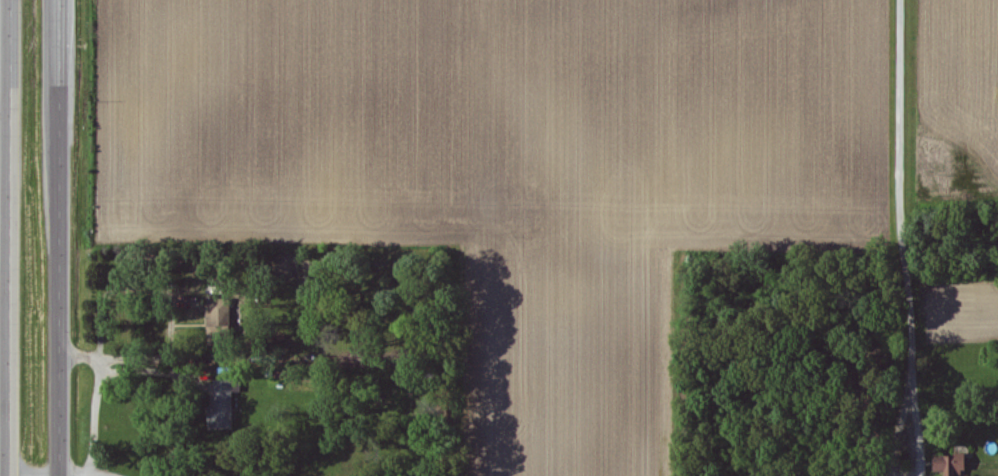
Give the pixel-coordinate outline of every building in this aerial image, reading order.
[(238,301),(214,301),(213,327),(237,328),(238,301)] [(220,383),(220,420),(240,420),(240,391),(246,391),(246,382),(220,383)] [(953,475),(967,475),(967,472),(974,473),(974,458),(942,456),(942,473),(953,474),(953,475)]
